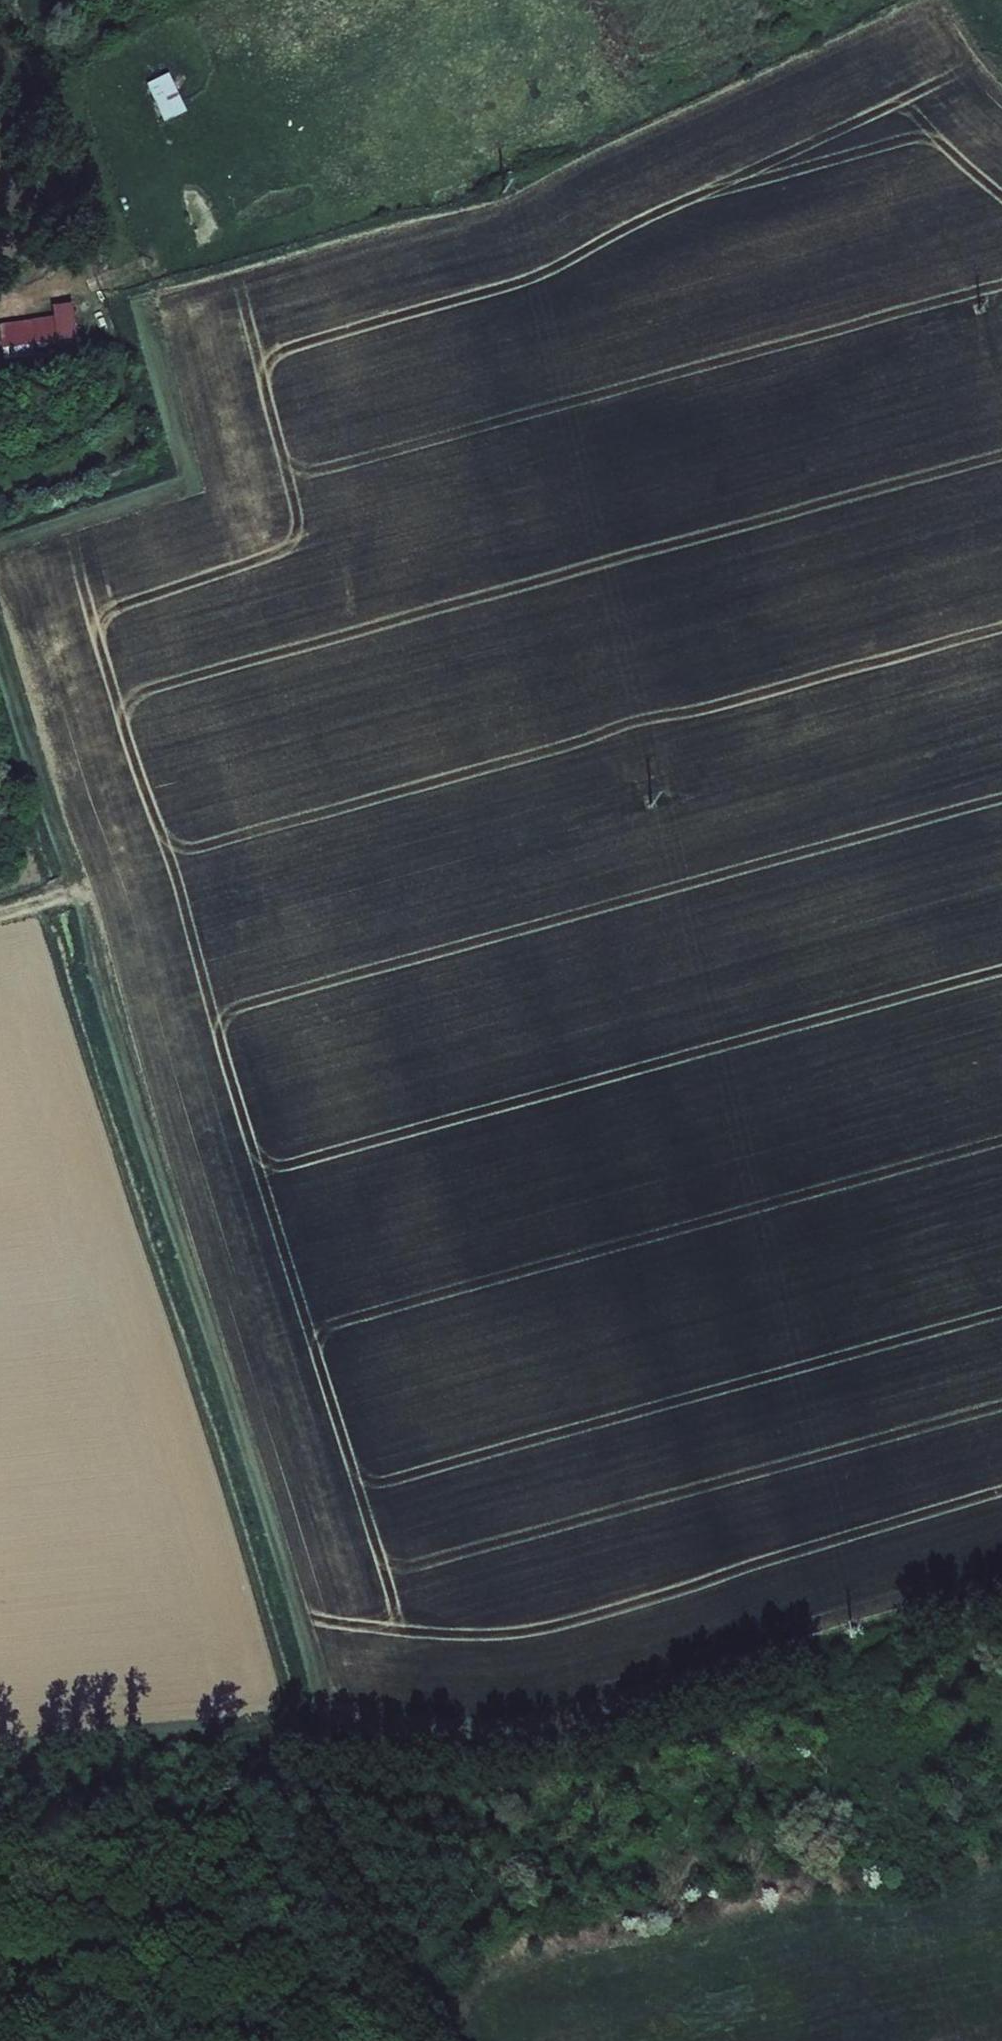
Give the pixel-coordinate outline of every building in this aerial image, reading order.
[(168,74),(145,84),(161,123),(184,113),(168,74)] [(75,338),(70,303),(47,307),(49,316),(0,324),(0,341),(1,350),(75,338)]
